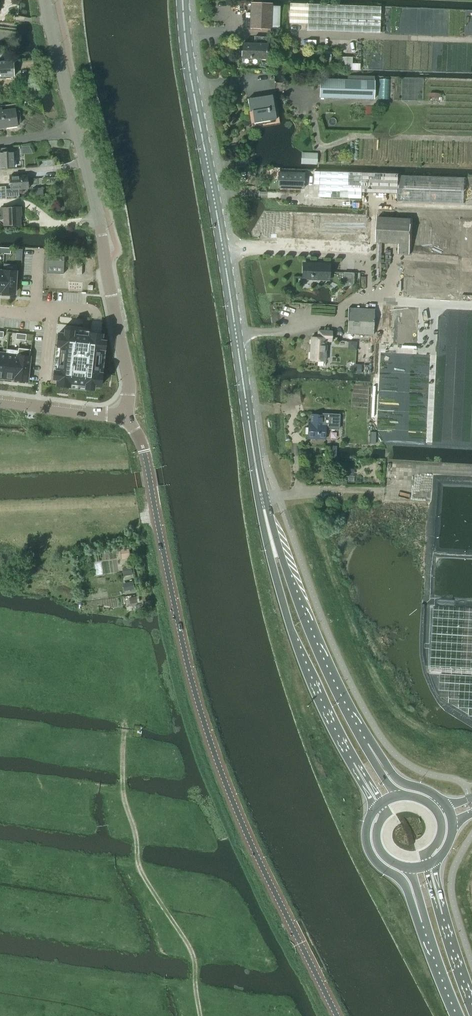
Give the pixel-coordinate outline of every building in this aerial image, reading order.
[(271,29),(271,26),(279,26),(280,6),(272,6),(272,4),(251,3),(250,29),(271,29)] [(289,24),(307,24),(308,4),(290,4),(289,24)] [(380,7),(308,4),(307,24),(307,31),(379,33),(380,7)] [(254,44),(242,44),(242,59),(267,59),(268,38),(254,37),(254,44)] [(330,67),(331,51),(325,51),(324,60),(318,60),(317,66),(330,67)] [(342,70),(360,70),(360,63),(352,63),(352,57),(342,57),(342,70)] [(14,77),(14,68),(15,67),(15,63),(13,62),(13,61),(0,61),(0,77),(14,77)] [(320,79),(320,98),(374,99),(375,81),(320,79)] [(272,96),(247,100),(251,124),(276,120),(272,96)] [(0,109),(0,128),(18,126),(18,124),(22,123),(21,111),(16,112),(16,110),(3,112),(2,109),(0,109)] [(15,168),(13,148),(0,149),(0,169),(15,168)] [(363,173),(320,172),(320,184),(319,197),(362,199),(362,192),(363,173)] [(279,174),(278,189),(304,190),(304,174),(279,174)] [(7,196),(19,195),(19,189),(29,188),(28,175),(11,176),(11,188),(6,189),(6,186),(0,186),(0,198),(7,198),(7,196)] [(385,277),(395,277),(394,297),(458,301),(471,301),(471,180),(391,176),(385,277)] [(3,227),(21,225),(20,208),(0,209),(0,220),(3,219),(3,227)] [(46,273),(52,274),(62,274),(63,256),(46,256),(46,273)] [(327,281),(328,265),(305,264),(304,280),(327,281)] [(16,272),(3,271),(3,272),(2,292),(2,293),(14,294),(16,272)] [(343,273),(343,286),(354,286),(354,273),(343,273)] [(349,308),(347,334),(373,335),(374,309),(349,308)] [(54,371),(53,379),(57,379),(56,385),(69,387),(86,389),(87,389),(93,390),(94,386),(100,386),(102,374),(104,349),(105,341),(101,341),(102,334),(95,334),(90,333),(89,333),(89,337),(72,335),(73,331),(72,331),(65,330),(65,334),(58,333),(57,346),(54,371)] [(311,337),(310,360),(325,361),(326,341),(331,341),(332,341),(332,331),(318,330),(318,337),(311,337)] [(7,349),(4,378),(15,379),(19,348),(18,348),(18,350),(7,349)] [(15,380),(27,381),(30,349),(19,348),(18,355),(15,379),(15,380)] [(308,427),(308,438),(325,439),(325,429),(339,429),(339,415),(323,414),(323,415),(312,414),(311,424),(311,427),(308,427)] [(119,549),(121,559),(130,558),(128,547),(119,549)] [(122,568),(123,576),(132,575),(131,564),(123,565),(124,567),(122,568)] [(126,582),(128,590),(135,588),(133,581),(126,582)]
